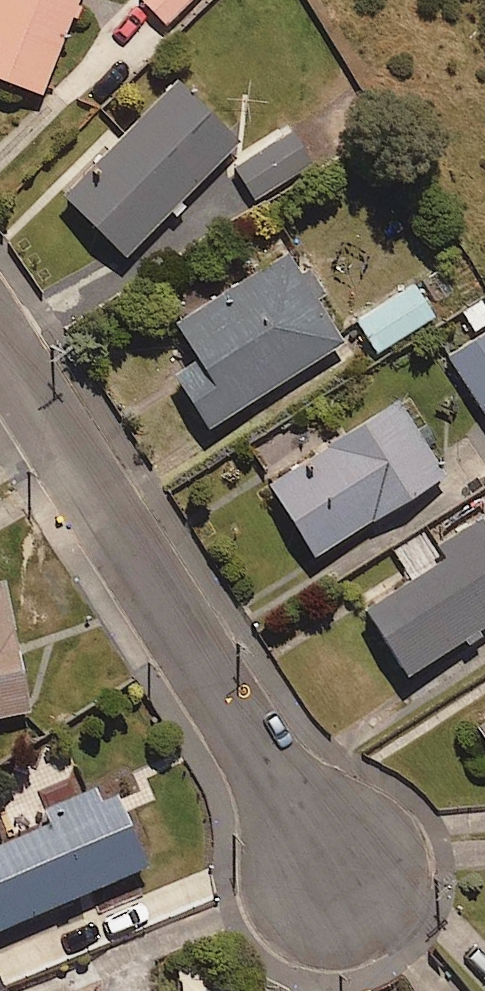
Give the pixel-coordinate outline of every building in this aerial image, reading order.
[(38,91),(75,0),(0,0),(0,76),(38,91)] [(165,20),(185,0),(145,0),(165,20)] [(174,77),(62,189),(123,250),(236,138),(174,77)] [(290,126),(231,161),(251,194),(309,160),(290,126)] [(285,249),(174,318),(198,357),(177,370),(207,419),(340,337),(313,295),(321,290),(304,264),(297,268),(285,249)] [(413,281),(354,316),(374,349),(432,314),(413,281)] [(446,353),(484,412),(484,327),(446,353)] [(397,397),(266,481),(313,554),(444,470),(397,397)] [(365,607),(406,669),(484,618),(484,516),(483,513),(439,542),(447,554),(365,607)] [(29,707),(3,577),(0,578),(0,713),(29,707)] [(476,723),(484,738),(484,717),(476,723)] [(0,841),(0,924),(146,864),(115,790),(99,796),(93,783),(39,805),(46,822),(0,841)]
